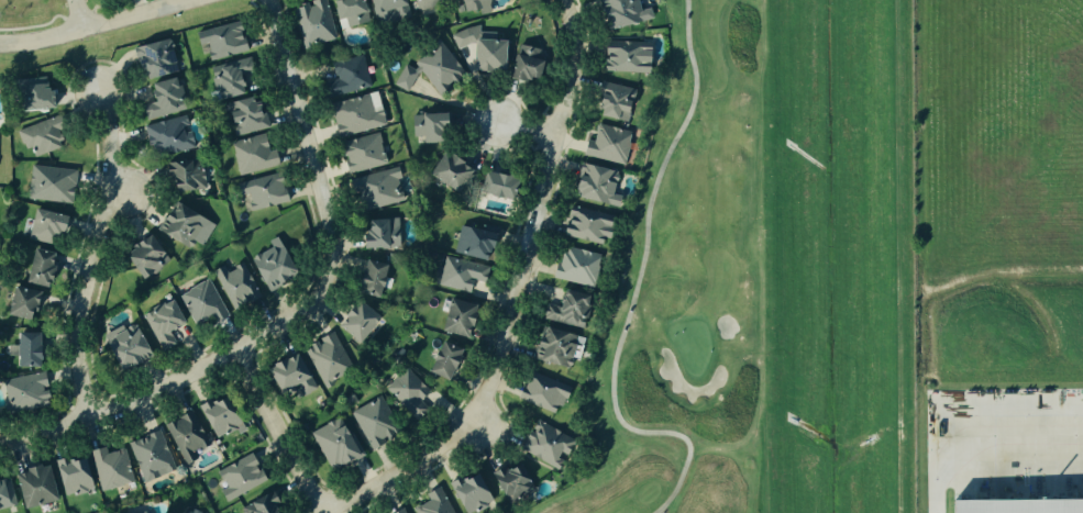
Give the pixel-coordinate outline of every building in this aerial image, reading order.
[(324,0),(310,0),(310,3),(291,9),(301,47),(334,38),(324,0)] [(352,14),(362,13),(360,0),(331,0),(335,30),(354,26),(352,14)] [(373,24),(407,16),(403,0),(367,0),(373,24)] [(415,12),(442,3),(441,0),(411,0),(415,12)] [(477,10),(478,15),(489,13),(487,0),(454,0),(456,14),(477,10)] [(648,8),(639,11),(636,0),(599,0),(606,30),(651,20),(648,8)] [(208,62),(245,52),(236,22),(192,33),(196,46),(203,44),(208,62)] [(502,41),(494,41),(494,33),(478,32),(478,31),(453,30),(452,48),(468,49),(467,70),(501,73),(502,41)] [(131,47),(139,80),(175,73),(167,40),(131,47)] [(648,74),(648,43),(603,42),(603,73),(648,74)] [(463,73),(439,43),(417,62),(412,70),(402,65),(391,86),(406,93),(413,78),(420,74),(433,91),(440,93),(453,82),(455,79),(463,73)] [(541,49),(513,46),(509,79),(535,82),(541,49)] [(325,99),(369,88),(362,56),(330,64),(334,79),(321,82),(325,99)] [(254,89),(245,57),(207,69),(216,100),(254,89)] [(144,120),(183,111),(175,78),(146,85),(151,102),(141,104),(144,120)] [(15,111),(53,109),(53,92),(46,92),(46,79),(14,80),(15,111)] [(595,118),(627,123),(632,89),(600,83),(595,118)] [(384,126),(380,111),(372,113),(369,103),(376,102),(375,94),(328,104),(335,137),(384,126)] [(231,138),(265,127),(254,96),(221,105),(231,138)] [(420,144),(439,144),(439,132),(445,132),(444,114),(409,115),(410,137),(419,137),(420,144)] [(192,147),(184,115),(143,126),(152,158),(192,147)] [(15,131),(22,152),(29,149),(32,158),(65,146),(55,116),(15,131)] [(592,143),(584,142),(581,157),(623,165),(629,131),(595,125),(592,143)] [(338,144),(345,175),(385,165),(377,134),(338,144)] [(236,176),(275,168),(268,135),(230,143),(236,176)] [(469,171),(442,152),(427,176),(454,194),(469,171)] [(197,158),(163,167),(170,196),(205,187),(197,158)] [(617,208),(619,197),(611,194),(616,172),(578,165),(571,199),(617,208)] [(26,201),(71,203),(74,169),(29,166),(26,201)] [(358,213),(402,201),(394,168),(350,180),(358,213)] [(239,201),(245,200),(248,212),(287,201),(279,172),(234,185),(239,201)] [(476,194),(509,201),(515,179),(480,172),(476,194)] [(202,247),(213,223),(173,204),(168,215),(162,212),(152,232),(188,248),(191,243),(202,247)] [(598,246),(601,238),(605,239),(611,218),(568,205),(561,235),(598,246)] [(25,238),(55,246),(63,218),(33,209),(25,238)] [(397,248),(397,228),(386,228),(386,221),(361,221),(362,249),(397,248)] [(453,254),(487,263),(494,235),(460,226),(453,254)] [(167,263),(151,235),(121,253),(137,280),(167,263)] [(264,292),(297,277),(278,236),(266,242),(269,248),(248,257),(264,292)] [(592,288),(599,255),(560,246),(553,279),(592,288)] [(46,288),(52,253),(29,249),(24,285),(46,288)] [(482,282),(486,268),(444,257),(436,286),(468,294),(472,280),(482,282)] [(353,292),(375,300),(386,267),(363,259),(353,292)] [(225,270),(223,266),(212,271),(232,311),(259,298),(242,263),(225,270)] [(178,294),(196,328),(225,313),(208,279),(178,294)] [(5,319),(34,320),(35,290),(7,289),(5,319)] [(582,328),(588,299),(554,292),(552,305),(544,304),(541,320),(582,328)] [(167,332),(183,323),(170,299),(141,315),(159,353),(175,345),(167,332)] [(465,339),(474,306),(446,299),(438,332),(465,339)] [(361,344),(377,315),(356,303),(352,310),(347,308),(334,330),(361,344)] [(100,334),(115,370),(147,358),(133,321),(100,334)] [(566,369),(575,336),(540,327),(531,360),(566,369)] [(14,367),(37,368),(37,334),(15,333),(14,367)] [(302,349),(323,384),(352,367),(331,333),(302,349)] [(422,371),(445,382),(460,350),(436,341),(422,371)] [(314,391),(296,353),(264,368),(276,393),(295,384),(301,398),(314,391)] [(418,400),(427,393),(407,368),(384,386),(408,417),(422,406),(418,400)] [(517,401),(556,415),(566,386),(527,372),(517,401)] [(8,414),(45,408),(42,389),(46,388),(44,373),(1,380),(8,414)] [(199,410),(216,440),(240,428),(224,398),(199,410)] [(367,449),(395,437),(378,399),(351,411),(367,449)] [(183,466),(200,457),(198,450),(207,446),(191,411),(164,424),(183,466)] [(309,434),(330,472),(361,456),(340,417),(309,434)] [(572,440),(535,420),(518,449),(555,470),(560,462),(555,459),(560,453),(564,455),(572,440)] [(126,443),(142,482),(175,470),(158,431),(126,443)] [(133,483),(124,448),(103,454),(102,448),(89,451),(99,491),(133,483)] [(212,472),(224,501),(264,483),(252,455),(212,472)] [(91,490),(82,456),(53,464),(62,498),(91,490)] [(20,510),(55,501),(45,462),(22,469),(23,473),(12,476),(20,510)] [(493,476),(502,502),(531,491),(520,465),(493,476)] [(490,502),(475,471),(447,486),(461,512),(469,512),(490,502)] [(15,506),(8,476),(0,477),(0,510),(15,506)] [(439,487),(422,494),(427,502),(411,509),(413,512),(451,512),(439,487)] [(268,494),(240,506),(242,512),(277,512),(268,494)] [(1039,502),(947,503),(947,512),(1039,512),(1039,502)]
